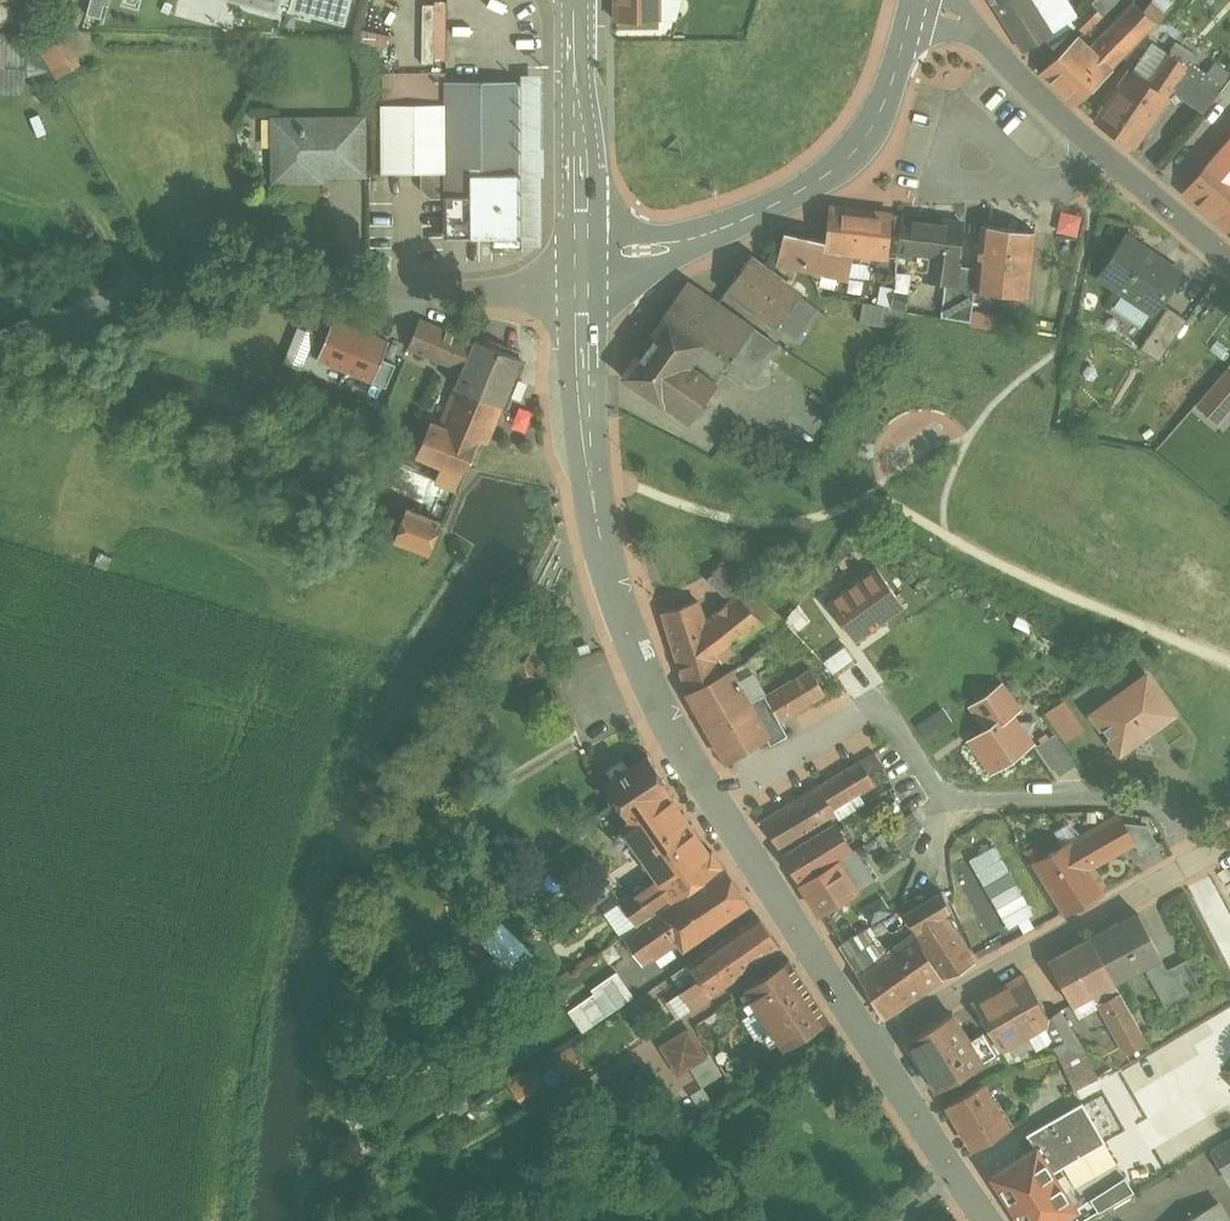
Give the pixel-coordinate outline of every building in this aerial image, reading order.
[(104,18),(111,0),(93,0),(88,12),(104,18)] [(277,12),(280,2),(281,0),(231,0),(277,12)] [(280,2),(290,5),(289,10),(345,25),(352,0),(281,0),(280,2)] [(616,20),(660,19),(661,0),(616,0),(616,20)] [(995,6),(1023,50),(1042,38),(1053,31),(1034,0),(1003,0),(995,6)] [(1068,0),(1034,0),(1053,31),(1042,38),(1054,49),(1074,27),(1070,21),(1077,15),(1068,0)] [(1073,21),(1085,32),(1087,32),(1118,0),(1094,0),(1073,21)] [(1098,39),(1097,39),(1089,47),(1112,68),(1157,23),(1158,25),(1170,12),(1156,0),(1154,0),(1145,10),(1136,1),(1098,39)] [(449,61),(449,2),(424,2),(424,61),(449,61)] [(0,33),(0,91),(27,92),(26,33),(0,33)] [(1089,47),(1078,36),(1042,73),(1076,106),(1112,69),(1112,68),(1089,47)] [(75,69),(59,42),(44,50),(60,78),(75,69)] [(1132,70),(1097,121),(1135,148),(1169,96),(1169,95),(1172,90),(1189,65),(1182,61),(1189,51),(1177,42),(1150,82),(1132,70)] [(1221,91),(1189,65),(1172,90),(1204,114),(1221,91)] [(435,72),(385,73),(385,172),(427,172),(427,186),(434,193),(448,193),(447,81),(435,75),(435,72)] [(519,82),(447,81),(448,193),(449,237),(472,237),(521,236),(519,173),(519,82)] [(1206,113),(1217,121),(1229,104),(1229,97),(1222,91),(1206,113)] [(363,121),(277,122),(277,179),(321,178),(321,173),(363,172),(363,121)] [(1217,155),(1187,191),(1201,203),(1201,204),(1217,217),(1229,228),(1229,142),(1218,156),(1217,155)] [(894,214),(831,207),(827,240),(826,251),(855,252),(890,252),(894,214)] [(965,223),(903,215),(899,254),(930,257),(960,261),(965,223)] [(1036,232),(984,225),(978,267),(979,267),(975,289),(975,290),(1028,296),(1036,232)] [(827,240),(786,230),(778,262),(850,278),(855,252),(826,251),(827,240)] [(1180,271),(1128,237),(1101,277),(1154,312),(1180,271)] [(899,254),(873,254),(871,268),(897,276),(899,254)] [(801,294),(751,257),(729,288),(778,324),(800,294),(801,294)] [(960,261),(930,257),(927,280),(946,283),(956,284),(959,265),(960,261)] [(959,265),(956,284),(946,283),(942,316),(972,321),(975,290),(975,289),(979,267),(978,267),(959,265)] [(756,327),(689,280),(664,315),(706,344),(731,361),(728,366),(729,367),(751,382),(754,377),(756,378),(779,344),(755,327),(756,327)] [(896,288),(868,283),(864,303),(893,308),(896,288)] [(909,291),(896,288),(893,308),(906,310),(909,291)] [(800,294),(778,324),(799,339),(809,325),(798,316),(810,301),(800,294)] [(893,308),(864,303),(861,322),(903,329),(906,310),(893,308)] [(1169,306),(1141,348),(1160,361),(1188,319),(1169,306)] [(706,344),(665,316),(662,320),(657,316),(633,350),(639,354),(623,376),(663,404),(664,403),(684,375),(706,344)] [(350,372),(368,329),(337,317),(318,359),(350,372)] [(475,343),(421,319),(409,348),(464,370),(475,343)] [(300,326),(287,362),(306,369),(319,332),(300,326)] [(368,329),(350,372),(380,384),(397,341),(368,329)] [(522,360),(476,341),(475,343),(464,370),(457,386),(458,386),(503,406),(507,408),(511,397),(507,396),(522,360)] [(731,361),(706,344),(684,375),(689,379),(697,368),(719,382),(729,367),(728,366),(731,361)] [(697,368),(689,379),(684,375),(664,403),(691,422),(719,382),(697,368)] [(503,406),(458,386),(443,424),(478,440),(488,445),(503,406)] [(443,424),(433,420),(418,454),(447,467),(464,472),(478,440),(443,424)] [(464,472),(447,467),(440,483),(458,491),(466,473),(464,472)] [(442,524),(408,511),(397,541),(430,554),(442,524)] [(726,563),(711,552),(702,564),(713,575),(725,565),(726,563)] [(878,564),(816,605),(848,654),(910,613),(878,564)] [(766,623),(738,595),(715,614),(736,647),(766,623)] [(700,600),(662,612),(687,691),(745,662),(736,647),(715,614),(707,621),(700,600)] [(745,662),(687,691),(729,762),(769,737),(749,703),(766,693),(756,675),(777,662),(762,643),(744,657),(746,661),(745,662)] [(769,698),(781,720),(826,692),(813,671),(769,698)] [(1119,753),(1174,713),(1146,674),(1091,714),(1119,753)] [(1001,684),(971,705),(987,728),(970,740),(992,772),(1032,744),(1011,715),(1019,710),(1001,684)] [(769,698),(766,693),(749,703),(769,737),(772,744),(789,734),(781,720),(769,698)] [(1066,742),(1088,729),(1070,698),(1048,712),(1066,742)] [(1041,745),(1062,775),(1079,765),(1058,734),(1041,745)] [(671,795),(674,793),(650,755),(630,768),(624,759),(610,768),(616,777),(606,784),(618,802),(599,814),(609,828),(627,816),(630,821),(621,826),(656,877),(672,900),(723,864),(713,850),(710,852),(671,795)] [(862,761),(764,820),(764,821),(764,822),(784,853),(822,830),(819,826),(838,815),(834,809),(876,784),(862,761)] [(914,812),(888,829),(889,831),(886,833),(892,841),(895,840),(907,859),(908,858),(924,826),(914,812)] [(1121,816),(1071,845),(1089,871),(1136,844),(1138,843),(1125,823),(1121,816)] [(822,830),(784,853),(802,882),(839,860),(852,852),(834,822),(822,830)] [(1148,826),(1125,823),(1138,843),(1136,844),(1142,854),(1159,845),(1148,826)] [(999,845),(972,859),(1011,929),(1038,914),(999,845)] [(1071,845),(1046,859),(1035,865),(1067,916),(1105,895),(1091,873),(1090,873),(1089,871),(1071,845)] [(1039,846),(1028,852),(1035,865),(1046,859),(1039,846)] [(875,882),(855,850),(852,852),(839,860),(859,892),(875,882)] [(839,860),(802,882),(822,914),(859,892),(839,860)] [(725,867),(663,911),(661,908),(637,924),(638,926),(624,936),(644,964),(678,941),(684,951),(751,905),(725,867)] [(656,877),(621,902),(637,924),(661,908),(672,900),(656,877)] [(943,892),(905,914),(932,953),(947,978),(975,963),(943,915),(951,911),(948,903),(943,892)] [(1140,913),(1092,939),(1116,981),(1144,966),(1162,956),(1140,913)] [(760,917),(690,966),(699,979),(683,991),(695,1007),(781,946),(760,917)] [(888,952),(882,944),(872,928),(842,946),(859,974),(884,1019),(944,980),(916,934),(887,960),(884,956),(888,952)] [(1092,939),(1050,962),(1073,1004),(1094,993),(1116,981),(1092,939)] [(1187,959),(1169,969),(1162,956),(1144,966),(1166,1006),(1202,987),(1187,959)] [(791,958),(747,989),(784,1047),(828,1016),(791,958)] [(519,990),(492,963),(453,1002),(450,999),(444,1004),(466,1027),(481,1012),(489,1020),(519,990)] [(1026,975),(974,1004),(1002,1050),(1008,1046),(1014,1057),(1036,1046),(1030,1034),(1044,1026),(1051,1022),(1049,1017),(1026,975)] [(1149,1042),(1116,981),(1094,993),(1127,1054),(1149,1042)] [(612,1012),(599,993),(583,1004),(596,1023),(612,1012)] [(421,1001),(412,998),(406,1013),(414,1016),(421,1001)] [(1085,1051),(1061,1010),(1049,1017),(1051,1022),(1044,1026),(1060,1051),(1085,1051)] [(953,1014),(907,1042),(937,1091),(982,1063),(969,1041),(953,1014)] [(406,1031),(394,1026),(390,1037),(401,1042),(406,1031)] [(689,1030),(669,1042),(666,1051),(680,1072),(705,1056),(689,1030)] [(996,1055),(983,1033),(969,1041),(982,1063),(996,1055)] [(564,1080),(589,1068),(576,1043),(552,1055),(564,1080)] [(1085,1051),(1060,1051),(1058,1052),(1076,1090),(1097,1079),(1085,1051)] [(538,1066),(511,1085),(521,1100),(548,1081),(538,1066)] [(458,1084),(446,1092),(456,1107),(468,1100),(458,1084)] [(1000,1112),(982,1084),(947,1105),(974,1149),(1014,1126),(1004,1110),(1000,1112)] [(1084,1102),(1027,1135),(1036,1149),(1038,1148),(1049,1165),(1102,1134),(1084,1102)] [(1214,1152),(1223,1168),(1229,1164),(1229,1143),(1214,1152)] [(992,1177),(1021,1220),(1061,1220),(1079,1209),(1057,1177),(1049,1165),(1038,1148),(1036,1149),(992,1177)] [(1186,1220),(1229,1220),(1220,1202),(1186,1220)]
